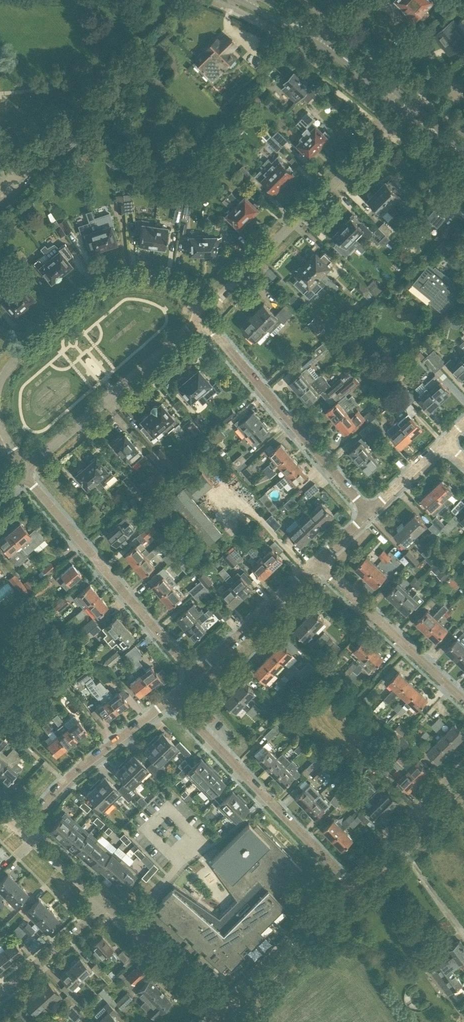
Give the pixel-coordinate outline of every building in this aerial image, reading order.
[(396,0),(396,3),(401,7),(403,7),(407,10),(406,11),(407,11),(406,12),(406,13),(406,15),(406,16),(406,17),(407,18),(408,19),(409,20),(410,20),(411,20),(412,20),(414,20),(415,19),(418,16),(424,20),(430,13),(425,9),(433,0),(396,0)] [(463,42),(463,32),(454,20),(435,35),(451,53),(463,42)] [(235,44),(227,36),(221,42),(217,38),(207,48),(208,49),(193,63),(211,81),(214,78),(225,68),(227,67),(236,58),(235,57),(232,54),(229,50),(235,44)] [(295,100),(308,86),(295,73),(286,82),(287,84),(283,88),(295,100)] [(310,87),(308,86),(295,100),(297,101),(295,103),(301,109),(308,102),(307,102),(316,93),(310,87)] [(251,106),(255,101),(250,96),(245,101),(251,106)] [(278,106),(268,96),(263,100),(273,111),(278,106)] [(240,121),(251,110),(241,101),(231,112),(240,121)] [(67,121),(72,118),(64,108),(59,111),(67,121)] [(323,132),(312,121),(319,115),(315,110),(298,126),(305,132),(307,135),(319,146),(329,136),(330,135),(325,130),(324,131),(323,132)] [(59,128),(63,125),(56,115),(52,118),(59,128)] [(283,145),(288,140),(278,130),(273,135),(283,145)] [(309,157),(319,146),(307,135),(305,132),(300,136),(303,139),(298,144),(305,150),(304,151),(304,152),(303,153),(308,158),(309,156),(309,157)] [(277,151),(282,146),(272,136),(267,140),(277,151)] [(111,154),(105,161),(114,170),(120,163),(111,154)] [(288,167),(282,161),(284,159),(279,155),(272,162),(269,158),(265,162),(285,181),(293,173),(293,172),(295,170),(290,165),(288,167)] [(285,181),(265,162),(261,165),(263,167),(255,175),(261,181),(263,180),(269,186),(267,188),(272,193),(274,191),(275,191),(285,181)] [(248,179),(253,175),(243,165),(238,169),(248,179)] [(240,188),(245,183),(236,173),(231,178),(240,188)] [(392,178),(387,182),(386,183),(384,183),(382,185),(382,187),(378,191),(377,191),(391,204),(402,193),(395,186),(398,184),(392,178)] [(380,215),(391,204),(377,191),(376,191),(374,193),(374,195),(369,200),(376,207),(374,209),(380,215)] [(241,201),(238,198),(232,192),(227,196),(248,218),(258,208),(257,208),(260,206),(255,201),(253,203),(246,196),(241,201)] [(438,225),(446,216),(445,215),(453,206),(451,204),(455,199),(448,192),(428,216),(425,214),(417,223),(426,231),(434,221),(438,225)] [(182,210),(184,195),(178,194),(175,209),(173,220),(180,222),(182,210)] [(123,197),(122,195),(116,195),(116,203),(117,203),(118,213),(125,212),(125,213),(125,212),(124,197),(123,197)] [(240,227),(248,218),(227,196),(223,200),(232,210),(228,215),(240,227)] [(130,200),(129,197),(124,197),(125,212),(132,212),(131,200),(130,200)] [(190,206),(191,198),(185,197),(184,205),(182,217),(181,216),(179,231),(185,232),(187,222),(188,222),(191,206),(190,206)] [(103,247),(94,217),(92,210),(86,212),(89,222),(79,225),(82,236),(83,235),(86,242),(85,242),(88,251),(90,251),(93,250),(94,251),(98,250),(98,248),(103,247)] [(215,220),(208,213),(204,218),(211,225),(215,220)] [(111,226),(107,214),(100,216),(100,215),(94,217),(103,247),(109,245),(111,245),(114,244),(115,243),(116,242),(113,233),(116,233),(114,225),(111,226)] [(356,239),(359,242),(365,237),(366,238),(369,238),(373,235),(373,232),(366,225),(365,226),(361,222),(359,225),(356,222),(359,220),(354,215),(352,218),(352,217),(348,221),(347,220),(343,224),(344,225),(343,226),(356,239)] [(66,221),(64,218),(58,222),(66,233),(71,229),(68,224),(71,222),(69,219),(66,221)] [(153,245),(155,226),(148,225),(148,221),(143,221),(144,220),(142,219),(136,220),(137,228),(138,228),(138,230),(141,231),(139,243),(145,244),(146,246),(150,246),(152,245),(153,245)] [(59,225),(56,220),(52,223),(55,228),(54,228),(60,237),(65,234),(60,225),(59,225)] [(386,234),(390,230),(383,222),(379,227),(386,234)] [(155,226),(153,245),(165,247),(165,246),(167,244),(168,240),(166,238),(168,228),(160,226),(161,223),(156,223),(155,226)] [(449,225),(443,231),(448,235),(454,230),(449,225)] [(366,249),(359,242),(356,239),(343,226),(335,234),(335,235),(333,236),(340,242),(335,247),(345,257),(355,246),(362,253),(366,249)] [(381,239),(386,234),(379,227),(374,232),(381,239)] [(458,241),(463,234),(457,229),(451,235),(458,241)] [(439,242),(445,236),(441,232),(435,238),(439,242)] [(203,254),(203,236),(185,237),(185,245),(189,245),(189,246),(190,246),(190,254),(191,254),(191,255),(197,255),(197,254),(203,254)] [(214,255),(215,253),(216,253),(216,246),(217,246),(217,245),(220,245),(220,236),(203,236),(203,254),(208,253),(209,255),(214,255)] [(444,255),(455,242),(448,237),(436,248),(444,255)] [(74,257),(65,244),(58,249),(54,244),(48,248),(45,244),(40,248),(45,253),(61,274),(72,265),(68,261),(74,257)] [(26,270),(31,266),(17,250),(13,254),(26,270)] [(45,253),(33,263),(41,272),(42,271),(52,282),(55,279),(56,279),(57,279),(58,279),(59,279),(59,278),(60,278),(61,277),(61,276),(61,275),(61,274),(45,253)] [(339,287),(331,279),(326,274),(332,268),(328,264),(332,260),(325,253),(320,257),(317,253),(316,254),(314,254),(311,257),(312,258),(307,263),(325,282),(335,291),(339,287)] [(19,262),(14,266),(20,274),(25,270),(19,262)] [(325,282),(307,263),(302,268),(300,267),(297,271),(298,272),(297,273),(300,277),(294,283),(304,292),(305,292),(310,297),(316,292),(316,293),(323,286),(322,285),(325,282)] [(463,292),(449,280),(450,278),(441,270),(439,272),(429,264),(414,284),(433,299),(431,302),(445,313),(463,292)] [(364,295),(369,289),(360,280),(355,286),(364,295)] [(375,282),(368,288),(376,296),(382,289),(375,282)] [(30,289),(25,283),(23,285),(22,284),(17,289),(16,288),(11,291),(11,292),(24,307),(29,303),(30,303),(33,301),(33,299),(34,298),(28,291),(30,289)] [(8,288),(4,291),(3,290),(0,293),(0,298),(3,302),(1,304),(6,310),(8,308),(15,315),(15,314),(17,314),(20,312),(20,310),(24,307),(11,292),(11,291),(8,288)] [(264,303),(253,315),(267,329),(271,333),(274,335),(285,324),(284,323),(293,314),(285,305),(276,314),(264,303)] [(267,329),(253,315),(242,326),(256,340),(257,339),(261,343),(271,333),(267,329)] [(318,333),(324,327),(315,317),(308,323),(318,333)] [(356,343),(348,334),(341,341),(349,349),(356,343)] [(316,357),(327,347),(323,342),(310,353),(301,360),(306,366),(316,357)] [(441,367),(446,362),(434,350),(429,354),(441,367)] [(364,353),(358,357),(362,363),(368,359),(364,353)] [(435,372),(441,367),(429,354),(423,359),(435,372)] [(291,369),(299,361),(295,357),(287,364),(291,369)] [(463,358),(457,364),(453,359),(447,365),(451,369),(453,368),(463,378),(463,377),(463,359),(463,358)] [(299,392),(315,378),(310,372),(311,372),(307,367),(290,382),(299,392)] [(212,385),(200,370),(195,374),(193,374),(191,376),(190,378),(190,379),(202,392),(207,399),(216,391),(218,393),(223,389),(217,381),(212,385)] [(336,391),(353,376),(350,372),(343,378),(342,377),(332,386),(327,381),(328,381),(325,378),(322,374),(322,375),(321,374),(315,379),(315,378),(299,392),(309,403),(324,390),(326,392),(327,391),(331,396),(336,391)] [(352,389),(360,382),(354,375),(353,376),(336,391),(340,396),(350,387),(352,389)] [(441,401),(451,392),(437,377),(428,386),(441,401)] [(207,399),(202,392),(190,379),(180,387),(186,394),(183,396),(189,403),(197,397),(203,404),(208,400),(207,399)] [(405,389),(403,386),(400,389),(403,394),(411,402),(416,398),(407,387),(405,389)] [(430,411),(441,401),(428,386),(419,394),(422,398),(418,401),(424,407),(426,406),(430,411)] [(406,407),(411,402),(403,394),(398,398),(406,407)] [(349,398),(346,395),(339,401),(327,411),(336,421),(352,407),(352,408),(358,403),(352,395),(349,398)] [(153,411),(153,412),(165,426),(169,430),(175,426),(176,426),(181,422),(173,413),(172,414),(162,403),(159,406),(158,406),(157,406),(156,406),(155,406),(154,407),(154,408),(153,409),(153,410),(153,411)] [(371,422),(376,418),(380,414),(374,407),(364,416),(359,410),(356,412),(352,408),(352,407),(336,421),(345,432),(352,426),(354,428),(362,421),(366,426),(371,422)] [(227,421),(236,413),(232,408),(222,416),(227,421)] [(165,426),(153,412),(143,420),(146,424),(141,428),(151,440),(157,436),(156,435),(162,430),(166,435),(170,431),(169,430),(165,426)] [(263,422),(254,412),(249,416),(247,413),(235,423),(246,435),(248,434),(263,422)] [(412,416),(409,413),(399,422),(402,426),(412,437),(423,427),(413,416),(412,416)] [(198,416),(193,421),(201,430),(207,426),(198,416)] [(388,432),(376,418),(371,422),(375,427),(383,436),(388,432)] [(203,432),(201,430),(193,421),(192,421),(191,419),(185,425),(196,438),(203,432)] [(263,422),(248,434),(246,435),(254,445),(270,431),(267,427),(268,426),(264,422),(263,422)] [(364,436),(375,427),(371,422),(366,426),(360,431),(364,436)] [(412,437),(402,426),(396,431),(394,428),(389,433),(392,435),(402,446),(412,437)] [(216,444),(226,435),(221,430),(211,439),(216,444)] [(144,455),(126,434),(121,439),(118,438),(115,441),(116,443),(115,444),(122,452),(119,454),(124,459),(126,457),(133,465),(144,455)] [(356,446),(350,452),(359,462),(371,452),(366,446),(368,444),(362,437),(354,444),(356,446)] [(385,449),(390,445),(385,440),(381,444),(385,449)] [(263,469),(267,474),(273,469),(279,464),(290,454),(282,444),(277,448),(276,447),(275,449),(270,453),(275,458),(271,462),(272,463),(269,465),(269,464),(263,469)] [(172,471),(176,466),(160,447),(155,452),(172,471)] [(146,455),(159,469),(165,464),(152,450),(146,455)] [(368,473),(380,463),(371,452),(359,462),(368,473)] [(237,468),(245,461),(247,459),(242,454),(232,462),(237,468)] [(287,473),(299,464),(290,454),(279,464),(287,473)] [(97,458),(96,459),(95,458),(91,461),(92,462),(88,466),(104,485),(108,482),(107,481),(114,474),(110,469),(111,469),(106,463),(104,465),(97,458)] [(239,471),(247,464),(245,461),(237,468),(239,471)] [(170,470),(165,464),(159,469),(157,471),(162,477),(170,470)] [(302,480),(303,479),(303,478),(308,474),(299,464),(287,473),(288,474),(276,483),(280,489),(288,482),(292,487),(296,484),(301,480),(302,480)] [(88,466),(83,470),(82,469),(78,472),(79,473),(78,475),(84,482),(82,484),(86,489),(95,482),(100,489),(104,485),(88,466)] [(273,469),(267,474),(271,478),(276,473),(273,469)] [(198,497),(213,485),(207,479),(203,473),(188,485),(188,486),(172,499),(210,544),(222,534),(192,498),(196,495),(198,497)] [(137,495),(141,491),(127,475),(123,479),(137,495)] [(433,489),(443,500),(447,505),(452,500),(448,496),(453,491),(443,479),(433,489)] [(310,497),(320,489),(315,483),(305,492),(310,497)] [(434,515),(440,509),(437,506),(443,500),(433,489),(422,499),(428,505),(427,506),(434,515)] [(288,509),(298,501),(293,496),(284,504),(288,509)] [(461,509),(463,506),(463,502),(462,500),(452,510),(456,514),(461,509)] [(324,524),(334,514),(323,502),(312,512),(324,524)] [(98,515),(102,512),(95,503),(91,507),(98,515)] [(324,524),(312,512),(306,518),(303,514),(298,519),(301,523),(301,522),(312,535),(324,524)] [(272,514),(266,519),(276,530),(282,524),(272,514)] [(447,533),(460,519),(455,514),(445,525),(442,528),(447,533)] [(415,535),(426,526),(416,515),(405,524),(415,535)] [(441,530),(442,528),(445,525),(436,515),(432,520),(441,530)] [(297,518),(286,528),(301,545),(312,535),(301,522),(301,523),(298,519),(297,518)] [(433,538),(441,530),(432,520),(431,520),(433,523),(429,527),(432,531),(429,534),(433,538)] [(29,534),(20,523),(9,532),(19,544),(27,553),(45,538),(36,528),(29,534)] [(135,528),(130,523),(124,528),(121,524),(109,534),(117,544),(129,534),(129,533),(135,528)] [(147,539),(158,530),(152,523),(141,532),(147,539)] [(407,547),(410,544),(411,545),(419,539),(415,535),(405,524),(395,534),(407,547)] [(25,559),(24,558),(28,554),(27,553),(19,544),(9,532),(0,540),(0,543),(11,556),(9,558),(14,564),(15,563),(16,565),(18,563),(19,564),(25,559)] [(267,532),(262,536),(271,545),(275,541),(267,532)] [(131,551),(126,555),(135,565),(150,552),(142,542),(138,545),(133,549),(132,549),(131,550),(131,551)] [(158,545),(150,552),(135,565),(144,575),(149,571),(149,572),(151,570),(150,570),(155,565),(150,560),(157,554),(156,554),(162,549),(158,545)] [(252,547),(248,551),(259,562),(253,567),(258,572),(257,573),(258,574),(259,573),(263,578),(273,569),(263,558),(258,552),(252,547)] [(168,563),(178,553),(173,548),(163,557),(168,563)] [(238,562),(243,557),(235,549),(230,553),(238,562)] [(277,554),(273,549),(263,558),(273,569),(283,560),(279,555),(279,554),(278,553),(277,554)] [(383,560),(388,554),(383,550),(379,556),(383,560)] [(415,566),(420,561),(409,550),(404,554),(415,566)] [(228,554),(226,552),(223,555),(224,557),(233,567),(238,562),(230,553),(229,553),(228,554)] [(386,563),(391,558),(388,554),(383,560),(386,563)] [(366,577),(378,565),(368,556),(356,568),(366,577)] [(431,569),(437,575),(445,567),(439,560),(431,569)] [(47,574),(55,567),(51,563),(43,570),(47,574)] [(66,587),(81,574),(73,564),(62,574),(57,578),(61,583),(62,582),(66,587)] [(376,586),(387,574),(378,565),(366,577),(376,586)] [(445,567),(437,575),(443,581),(444,582),(452,574),(445,567)] [(207,587),(213,582),(205,572),(199,577),(201,580),(205,585),(207,587)] [(29,591),(15,574),(8,579),(15,587),(16,586),(24,595),(29,591)] [(237,580),(231,575),(227,579),(228,580),(244,597),(253,588),(242,576),(237,580)] [(173,586),(165,576),(160,580),(159,580),(158,581),(158,582),(153,586),(162,596),(173,586)] [(413,586),(419,580),(415,576),(410,582),(413,586)] [(37,595),(52,582),(48,577),(32,590),(37,595)] [(30,591),(36,586),(29,578),(23,583),(30,591)] [(194,595),(205,585),(201,580),(189,590),(194,595)] [(244,597),(228,580),(224,584),(228,588),(222,594),(234,606),(244,597)] [(419,580),(413,586),(417,589),(423,584),(419,580)] [(397,603),(409,591),(399,582),(387,594),(397,603)] [(99,595),(90,585),(85,589),(85,588),(83,589),(84,590),(74,598),(78,603),(81,603),(84,600),(87,605),(99,595)] [(198,600),(209,590),(207,587),(205,585),(194,595),(198,600)] [(176,603),(178,601),(177,601),(182,597),(173,586),(162,596),(171,606),(176,602),(176,603)] [(407,613),(418,600),(409,591),(397,603),(407,613)] [(101,611),(103,610),(102,609),(107,605),(99,595),(87,605),(96,615),(101,611)] [(58,611),(69,602),(65,596),(54,606),(58,611)] [(219,619),(228,612),(218,601),(210,608),(219,619)] [(417,622),(427,631),(438,619),(443,614),(449,608),(444,604),(434,615),(428,610),(417,622)] [(178,619),(186,629),(198,619),(206,613),(202,608),(200,610),(194,615),(189,609),(184,613),(183,613),(182,614),(183,615),(178,619)] [(447,617),(452,611),(449,608),(443,614),(447,617)] [(79,618),(85,614),(81,610),(76,614),(79,618)] [(318,615),(313,611),(304,620),(315,631),(324,621),(319,617),(320,616),(319,615),(318,615)] [(108,641),(126,626),(117,616),(103,628),(108,633),(104,636),(108,641)] [(85,633),(97,623),(92,618),(81,628),(85,633)] [(201,636),(202,634),(206,630),(198,619),(186,629),(195,639),(200,635),(201,636)] [(437,640),(448,628),(438,619),(427,631),(437,640)] [(306,640),(315,631),(304,620),(295,630),(300,634),(299,635),(301,636),(306,640)] [(90,638),(101,628),(97,623),(85,633),(90,638)] [(123,646),(134,636),(126,626),(108,641),(112,645),(118,640),(123,646)] [(326,641),(330,637),(325,632),(321,636),(326,641)] [(323,645),(326,641),(321,636),(317,640),(323,645)] [(341,648),(330,638),(327,642),(337,652),(341,648)] [(463,652),(463,643),(458,638),(447,650),(457,659),(463,652)] [(344,672),(348,676),(360,663),(375,648),(365,639),(361,644),(360,643),(359,645),(351,654),(356,659),(349,666),(344,672)] [(287,648),(282,643),(273,653),(283,663),(287,659),(293,654),(288,649),(289,649),(287,647),(287,648)] [(136,668),(140,665),(132,655),(138,650),(135,645),(125,654),(132,662),(136,668)] [(375,648),(360,663),(369,671),(373,667),(374,668),(378,663),(379,664),(380,662),(384,657),(375,648)] [(109,665),(121,656),(117,650),(105,660),(109,665)] [(275,672),(283,663),(273,653),(264,662),(275,672)] [(312,663),(309,661),(299,671),(293,664),(287,659),(283,663),(289,668),(295,674),(295,675),(296,674),(298,677),(306,684),(319,670),(312,663)] [(132,672),(136,668),(132,662),(127,666),(132,672)] [(265,682),(275,672),(264,662),(255,671),(259,676),(260,678),(261,677),(265,682)] [(363,668),(359,664),(351,673),(355,676),(363,668)] [(155,672),(151,666),(141,674),(150,686),(160,678),(156,673),(157,673),(156,671),(155,672)] [(291,678),(295,674),(289,668),(285,672),(291,678)] [(409,681),(400,672),(395,676),(393,677),(394,678),(390,682),(395,687),(384,698),(384,699),(375,709),(379,713),(386,705),(399,691),(409,681)] [(117,711),(108,699),(108,700),(103,693),(98,686),(98,687),(91,677),(90,677),(87,673),(78,680),(82,685),(86,682),(89,689),(94,694),(98,698),(99,698),(103,703),(98,708),(101,713),(102,715),(103,714),(107,719),(117,711)] [(139,695),(150,686),(141,674),(130,683),(134,688),(133,688),(134,690),(135,689),(139,695)] [(282,687),(286,683),(280,677),(276,681),(282,687)] [(408,700),(419,689),(409,681),(399,691),(408,700)] [(248,687),(244,683),(235,692),(245,702),(254,693),(250,688),(249,686),(248,687)] [(62,688),(47,701),(49,703),(64,691),(62,688)] [(424,703),(428,698),(419,689),(408,700),(404,704),(409,707),(412,704),(418,709),(422,704),(423,705),(424,703)] [(123,696),(119,691),(108,699),(117,711),(128,703),(124,698),(125,697),(123,696)] [(236,712),(245,702),(235,692),(226,701),(230,706),(231,708),(232,707),(236,712)] [(395,714),(403,706),(399,702),(391,709),(382,718),(387,722),(395,714)] [(75,711),(78,708),(74,703),(68,707),(71,711),(75,711)] [(256,713),(261,709),(255,704),(251,708),(256,713)] [(402,715),(407,710),(403,706),(395,714),(398,717),(401,714),(402,715)] [(253,716),(256,713),(251,708),(248,711),(253,716)] [(65,723),(57,713),(52,717),(59,726),(53,730),(58,736),(59,735),(67,746),(78,738),(66,722),(65,723)] [(6,716),(0,722),(0,730),(2,733),(12,722),(6,716)] [(78,738),(87,731),(76,716),(73,716),(66,722),(78,738)] [(440,727),(444,723),(439,718),(435,722),(440,727)] [(48,733),(53,729),(47,722),(42,726),(48,733)] [(437,731),(440,727),(435,722),(432,725),(437,731)] [(269,739),(281,728),(277,723),(264,735),(269,739)] [(401,736),(407,730),(400,724),(394,730),(401,736)] [(455,724),(446,733),(457,743),(463,736),(463,732),(461,730),(462,729),(460,728),(455,724)] [(427,740),(432,736),(426,730),(422,734),(427,740)] [(413,745),(418,740),(409,731),(404,736),(413,745)] [(175,745),(163,732),(158,736),(157,735),(152,739),(167,755),(170,758),(179,749),(187,757),(191,753),(180,741),(175,745)] [(447,752),(457,743),(446,733),(437,742),(447,752)] [(56,755),(67,746),(59,735),(58,736),(47,744),(56,755)] [(405,748),(410,743),(403,736),(398,741),(405,748)] [(149,745),(145,749),(155,759),(151,763),(162,774),(166,770),(159,763),(167,755),(152,739),(148,744),(149,745)] [(309,743),(305,739),(302,742),(295,749),(299,754),(306,747),(305,746),(309,743)] [(268,767),(278,757),(270,749),(273,746),(268,741),(255,754),(260,759),(259,759),(268,767)] [(34,750),(26,742),(21,747),(29,755),(34,750)] [(438,762),(447,752),(437,742),(428,751),(432,756),(433,758),(434,757),(438,762)] [(18,752),(14,748),(7,755),(2,751),(0,754),(0,772),(18,752)] [(14,777),(13,776),(18,772),(17,771),(18,769),(20,769),(22,767),(16,762),(17,761),(17,760),(22,755),(18,752),(0,772),(0,776),(8,783),(12,778),(13,779),(14,777)] [(291,761),(283,753),(278,757),(268,767),(276,776),(291,761)] [(128,757),(124,761),(142,780),(142,779),(139,777),(147,769),(155,776),(159,772),(162,775),(162,774),(151,763),(146,767),(134,754),(130,758),(128,757)] [(311,772),(325,759),(320,754),(306,768),(311,772)] [(403,764),(406,761),(401,756),(397,759),(403,764)] [(205,762),(201,758),(192,767),(188,762),(184,766),(188,770),(185,773),(193,781),(210,765),(206,761),(205,762)] [(185,759),(178,766),(181,769),(184,766),(188,762),(185,759)] [(316,778),(330,765),(325,759),(311,772),(316,778)] [(408,771),(402,765),(403,764),(397,759),(392,764),(403,775),(399,780),(403,785),(404,787),(404,786),(409,791),(419,781),(409,770),(408,771)] [(299,767),(292,760),(291,761),(276,776),(285,785),(295,775),(297,778),(301,773),(297,769),(299,767)] [(383,774),(388,769),(378,760),(373,765),(383,774)] [(120,767),(116,771),(126,781),(122,785),(133,796),(137,792),(133,788),(142,780),(124,761),(119,766),(120,767)] [(422,766),(418,761),(409,770),(419,781),(428,772),(424,767),(423,765),(422,766)] [(212,770),(209,766),(210,765),(193,781),(201,789),(217,772),(214,769),(212,770)] [(219,795),(215,791),(224,782),(220,778),(221,776),(217,772),(201,789),(208,797),(211,794),(215,798),(219,795)] [(339,774),(335,779),(339,783),(343,778),(339,774)] [(99,779),(95,783),(113,802),(121,793),(128,801),(133,796),(122,785),(118,789),(105,776),(101,780),(99,779)] [(369,781),(368,779),(363,784),(368,789),(369,788),(390,810),(399,800),(389,790),(384,796),(373,785),(372,784),(373,783),(370,780),(369,781)] [(339,804),(347,797),(346,797),(351,786),(347,782),(334,795),(331,801),(336,807),(339,804)] [(97,803),(92,808),(101,815),(105,812),(104,810),(113,802),(95,783),(90,788),(91,789),(87,793),(97,803)] [(306,807),(316,797),(321,793),(311,783),(296,797),(306,807)] [(316,817),(326,807),(325,807),(330,803),(324,797),(329,792),(326,788),(321,793),(316,797),(306,807),(316,817)] [(380,820),(390,810),(369,788),(368,789),(364,793),(369,798),(368,799),(373,803),(369,807),(371,809),(370,810),(380,820)] [(237,795),(232,790),(223,799),(219,795),(215,798),(220,803),(217,806),(225,814),(242,797),(238,793),(237,795)] [(142,806),(147,802),(141,795),(136,800),(142,806)] [(236,823),(242,819),(239,815),(248,807),(244,802),(245,801),(242,797),(225,814),(232,822),(233,821),(236,823)] [(344,809),(351,801),(347,797),(339,804),(344,809)] [(86,802),(84,801),(80,805),(81,807),(84,809),(88,804),(86,802)] [(365,824),(370,819),(362,812),(358,816),(365,824)] [(350,824),(355,818),(351,814),(346,820),(350,824)] [(58,836),(70,822),(62,816),(50,829),(58,836)] [(353,827),(359,822),(355,818),(350,824),(353,827)] [(344,829),(335,819),(330,824),(330,823),(328,825),(329,825),(324,830),(333,839),(344,829)] [(66,843),(77,829),(70,822),(58,836),(66,843)] [(249,822),(211,860),(215,864),(213,866),(237,899),(219,917),(174,886),(168,892),(162,898),(164,900),(154,910),(159,914),(158,915),(165,921),(166,920),(175,928),(174,929),(182,935),(194,945),(193,946),(214,964),(219,968),(220,967),(225,972),(230,966),(231,967),(244,954),(244,953),(251,946),(252,947),(265,934),(264,933),(288,909),(276,896),(302,869),(289,856),(290,856),(282,848),(282,849),(280,847),(281,846),(273,839),(272,839),(271,838),(272,837),(264,829),(263,830),(256,823),(253,826),(249,822)] [(74,850),(76,849),(85,836),(77,829),(66,843),(74,850)] [(348,845),(349,844),(349,843),(353,839),(344,829),(333,839),(343,849),(347,845),(348,845)] [(83,855),(94,841),(87,835),(85,836),(76,849),(83,855)] [(91,862),(105,845),(97,838),(94,841),(83,855),(91,862)] [(99,869),(100,867),(112,854),(113,852),(105,845),(91,862),(99,869)] [(114,851),(113,852),(112,854),(100,867),(107,873),(119,860),(121,857),(114,851)] [(116,881),(130,864),(121,857),(119,860),(107,873),(116,881)] [(154,863),(148,870),(153,874),(155,871),(158,867),(154,863)] [(124,888),(138,871),(130,864),(116,881),(124,888)] [(148,870),(142,877),(146,881),(153,874),(148,870)] [(18,883),(8,873),(0,882),(0,890),(2,891),(0,893),(0,901),(1,900),(5,895),(6,896),(18,883)] [(16,906),(28,893),(18,883),(6,896),(16,906)] [(37,921),(49,909),(39,899),(27,911),(37,921)] [(47,931),(59,919),(49,909),(37,921),(47,931)] [(27,931),(32,926),(28,922),(28,923),(23,927),(27,931)] [(30,935),(35,930),(32,926),(27,931),(30,935)] [(103,956),(113,947),(103,935),(92,944),(97,949),(93,952),(99,958),(102,956),(103,956)] [(463,984),(452,970),(463,962),(463,961),(463,959),(463,945),(461,940),(449,949),(452,953),(430,970),(448,995),(463,984)] [(14,959),(23,952),(18,945),(15,941),(5,948),(14,959)] [(14,959),(5,948),(0,952),(0,960),(5,966),(14,959)] [(125,962),(130,958),(123,950),(118,954),(125,962)] [(91,975),(95,971),(80,956),(71,966),(82,978),(88,972),(91,975)] [(135,984),(150,969),(143,961),(127,977),(135,984)] [(82,978),(71,966),(61,976),(72,988),(78,982),(80,984),(85,980),(82,978)] [(107,974),(104,970),(100,974),(108,983),(113,978),(108,973),(107,974)] [(113,978),(116,975),(111,970),(108,973),(113,978)] [(166,1007),(172,1001),(154,983),(164,974),(159,970),(146,983),(155,991),(152,993),(166,1007)] [(214,971),(210,975),(215,979),(219,974),(215,970),(214,971)] [(48,1006),(60,995),(49,982),(37,993),(46,1002),(45,1003),(48,1006)] [(154,1018),(166,1007),(152,993),(155,991),(146,983),(138,991),(147,999),(141,1004),(154,1018)] [(77,995),(78,994),(72,988),(67,993),(67,994),(68,994),(72,999),(76,1002),(76,1003),(81,1008),(85,1004),(77,995)] [(116,1002),(103,988),(99,992),(108,1001),(113,1007),(117,1003),(122,1008),(132,998),(127,992),(116,1002)] [(35,1012),(45,1003),(46,1002),(37,993),(35,990),(24,999),(35,1012)] [(67,1004),(62,1008),(64,1010),(66,1012),(76,1003),(76,1002),(72,999),(68,994),(63,999),(67,1004)] [(95,1014),(100,1020),(102,1021),(120,1021),(113,1016),(117,1012),(113,1007),(108,1001),(95,1014)] [(79,1016),(80,1014),(78,1012),(81,1008),(76,1003),(66,1012),(67,1013),(74,1020),(76,1021),(85,1021),(79,1016)] [(20,1019),(25,1014),(22,1010),(21,1010),(16,1015),(20,1019)]
